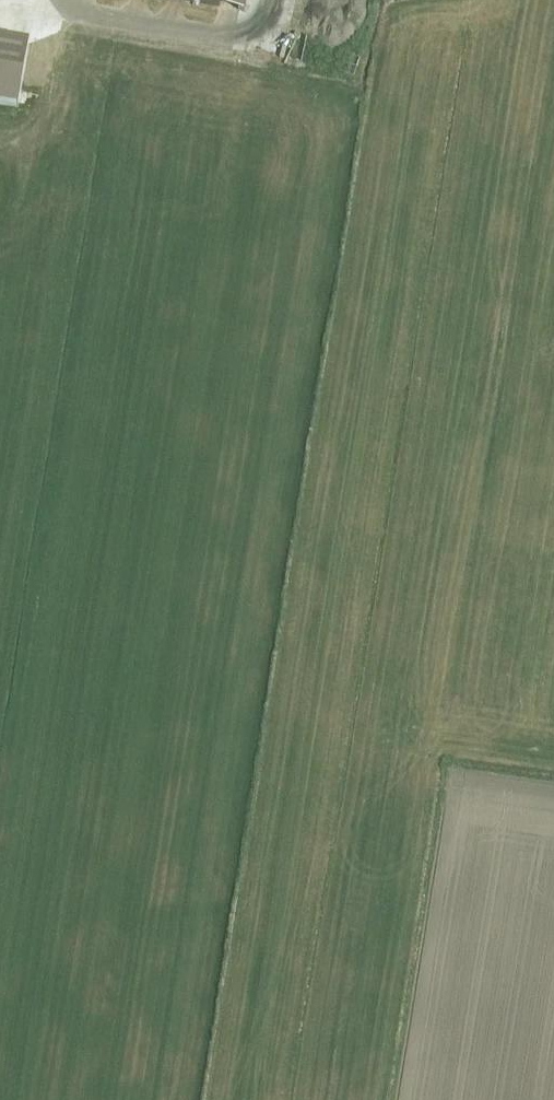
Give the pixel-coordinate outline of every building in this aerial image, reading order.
[(244,11),(246,0),(181,0),(244,11)]
